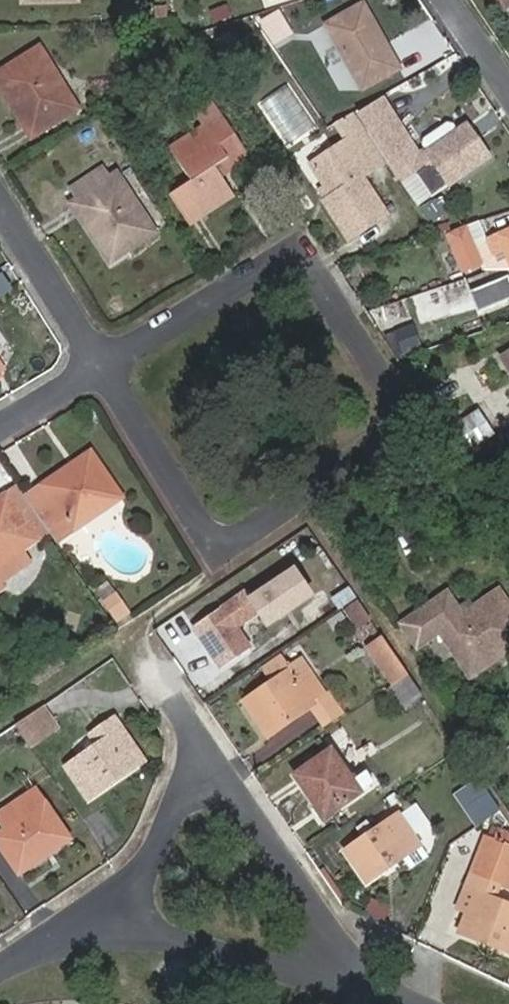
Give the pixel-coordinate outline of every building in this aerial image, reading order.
[(508,8),(508,0),(486,0),(493,11),(498,9),(501,14),(508,8)] [(361,91),(401,69),(364,1),(323,23),(361,91)] [(79,108),(69,93),(65,96),(45,65),(50,62),(40,45),(0,70),(0,89),(30,138),(79,108)] [(289,68),(301,60),(303,58),(297,49),(283,58),(289,68)] [(326,121),(346,108),(333,88),(325,93),(301,60),(289,68),(326,121)] [(234,195),(219,171),(258,146),(220,89),(196,105),(205,120),(167,144),(190,180),(169,193),(188,224),(234,195)] [(381,95),(356,112),(365,126),(367,129),(391,111),(381,95)] [(458,128),(411,159),(394,134),(403,128),(391,111),(367,129),(382,153),(386,158),(395,173),(408,164),(414,173),(417,172),(433,196),(491,157),(478,138),(469,145),(458,128)] [(478,138),(467,122),(458,128),(469,145),(478,138)] [(386,213),(363,174),(370,169),(366,164),(382,153),(367,129),(365,126),(311,162),(325,185),(331,194),(325,197),(323,198),(348,238),(386,213)] [(370,169),(386,158),(382,153),(366,164),(370,169)] [(102,164),(78,180),(85,192),(110,176),(102,164)] [(109,263),(156,232),(145,216),(140,219),(122,191),(127,188),(117,172),(110,176),(85,192),(69,203),(109,263)] [(325,185),(320,189),(325,197),(331,194),(325,185)] [(145,216),(127,188),(122,191),(140,219),(145,216)] [(446,234),(450,243),(472,232),(469,223),(467,223),(446,234)] [(476,242),(472,232),(450,243),(449,243),(461,272),(484,263),(483,260),(504,251),(508,264),(508,228),(476,242)] [(349,276),(359,273),(356,262),(345,265),(349,276)] [(0,279),(0,300),(21,288),(12,272),(0,279)] [(508,371),(508,352),(501,357),(508,371)] [(461,459),(496,435),(481,412),(446,436),(461,459)] [(55,544),(124,497),(91,449),(42,483),(57,504),(37,517),(48,533),(55,544)] [(42,483),(23,496),(28,505),(37,517),(57,504),(42,483)] [(23,496),(17,488),(7,494),(18,512),(28,505),(23,496)] [(20,551),(48,533),(37,517),(28,505),(18,512),(7,494),(0,499),(0,557),(17,546),(20,551)] [(27,561),(20,551),(17,546),(0,557),(0,579),(27,561)] [(469,679),(508,652),(508,602),(499,587),(436,631),(469,679)] [(118,622),(130,613),(117,593),(104,602),(118,622)] [(219,667),(250,646),(236,627),(258,612),(245,594),(193,628),(219,667)] [(268,619),(281,610),(271,595),(258,605),(268,619)] [(358,630),(370,621),(356,600),(344,609),(358,630)] [(393,686),(408,676),(382,638),(368,648),(393,686)] [(305,666),(300,658),(287,666),(289,671),(292,675),(305,666)] [(283,660),(264,674),(271,683),(289,671),(287,666),(283,660)] [(313,705),(310,700),(322,691),(305,666),(292,675),(289,671),(271,683),(244,702),(258,723),(262,720),(271,733),(313,705)] [(388,689),(401,709),(421,695),(408,676),(393,686),(388,689)] [(327,725),(340,716),(322,691),(310,700),(313,705),(327,725)] [(15,726),(36,756),(66,735),(46,705),(15,726)] [(66,767),(88,799),(143,760),(114,719),(91,736),(97,745),(66,767)] [(258,723),(267,736),(271,733),(262,720),(258,723)] [(295,776),(323,818),(373,784),(365,772),(353,781),(331,750),(295,776)] [(476,820),(494,803),(478,779),(462,790),(473,804),(466,809),(474,821),(476,820)] [(0,832),(0,845),(16,869),(65,833),(34,789),(0,814),(0,822),(5,829),(0,832)] [(476,820),(481,827),(501,814),(494,803),(476,820)] [(346,851),(366,881),(420,845),(399,815),(346,851)] [(498,832),(494,843),(508,850),(508,837),(498,832)] [(16,869),(20,875),(70,840),(65,833),(16,869)] [(508,890),(508,850),(494,843),(484,839),(462,896),(471,899),(466,913),(458,933),(508,953),(508,906),(494,900),(499,886),(508,890)] [(457,910),(466,913),(471,899),(462,896),(457,910)]
